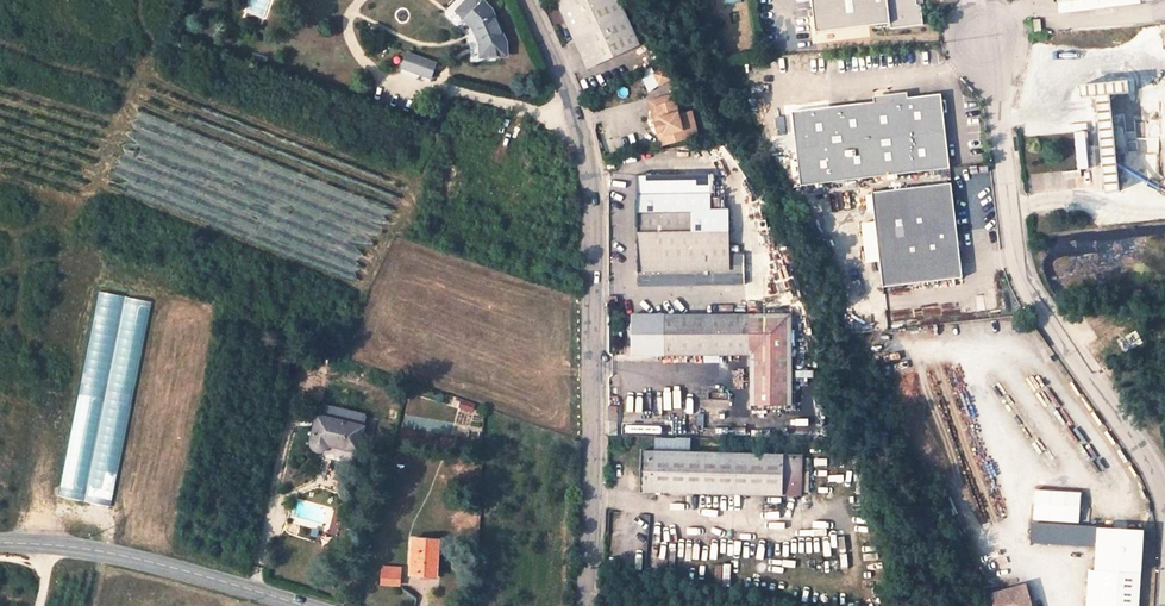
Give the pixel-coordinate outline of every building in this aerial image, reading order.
[(481,0),(468,0),(457,11),(464,18),(473,27),(480,44),(481,56),(506,55),(506,43),(491,10),(482,1),(481,0)] [(575,43),(589,37),(601,62),(640,46),(619,0),(556,0),(575,43)] [(815,32),(887,26),(887,33),(917,29),(914,0),(811,0),(815,32)] [(1041,16),(1034,17),(1036,29),(1043,28),(1041,16)] [(575,43),(587,69),(601,62),(589,37),(575,43)] [(435,63),(407,54),(402,68),(430,77),(435,63)] [(644,77),(650,91),(675,79),(669,65),(644,77)] [(1091,102),(1108,100),(1126,98),(1125,87),(1078,91),(1079,103),(1091,102)] [(784,110),(793,186),(940,167),(933,112),(927,108),(927,103),(931,98),(931,92),(784,110)] [(648,104),(658,139),(665,137),(657,109),(674,104),(672,97),(648,104)] [(1114,193),(1108,100),(1091,102),(1097,194),(1114,193)] [(657,109),(665,137),(682,133),(674,104),(657,109)] [(1076,135),(1078,171),(1086,170),(1084,134),(1076,135)] [(709,175),(638,175),(639,286),(743,285),(743,253),(730,254),(729,209),(710,209),(709,175)] [(873,191),(885,285),(965,276),(955,182),(873,191)] [(116,505),(147,301),(96,293),(64,497),(116,505)] [(791,406),(791,316),(726,316),(721,316),(711,316),(706,316),(654,316),(648,316),(632,316),(632,355),(751,355),(751,405),(791,406)] [(616,389),(609,389),(609,420),(617,420),(617,405),(615,405),(616,389)] [(462,401),(461,407),(471,410),(473,404),(462,401)] [(366,416),(320,405),(311,444),(311,445),(312,447),(313,449),(315,451),(318,451),(321,451),(324,450),(327,448),(329,446),(330,446),(358,452),(366,416)] [(657,450),(694,450),(694,438),(657,438),(657,450)] [(782,494),(801,494),(801,493),(801,486),(801,457),(784,457),(784,456),(642,452),(641,492),(782,495),(782,494)] [(1080,494),(1034,491),(1033,521),(1078,524),(1080,494)] [(1030,540),(1093,544),(1093,529),(1031,526),(1030,540)] [(1093,587),(1092,605),(1138,605),(1142,532),(1096,529),(1094,572),(1088,571),(1087,587),(1093,587)] [(437,565),(439,540),(413,538),(411,574),(433,576),(433,565),(437,565)] [(404,585),(404,566),(383,566),(383,585),(404,585)] [(991,594),(993,605),(1026,605),(1023,589),(991,594)]
